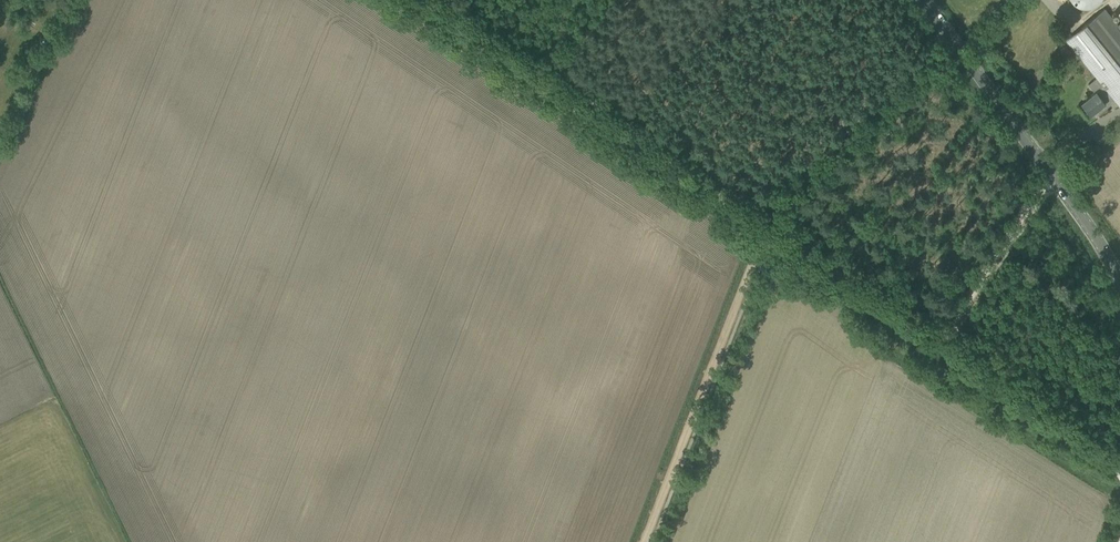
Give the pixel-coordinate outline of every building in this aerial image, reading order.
[(1085,9),(1094,0),(1076,0),(1085,9)] [(1110,94),(1119,106),(1119,25),(1118,26),(1104,9),(1066,40),(1095,75),(1098,73),(1107,84),(1103,87),(1110,94)] [(1110,94),(1103,87),(1096,92),(1081,104),(1090,115),(1105,103),(1103,100),(1110,94)]
